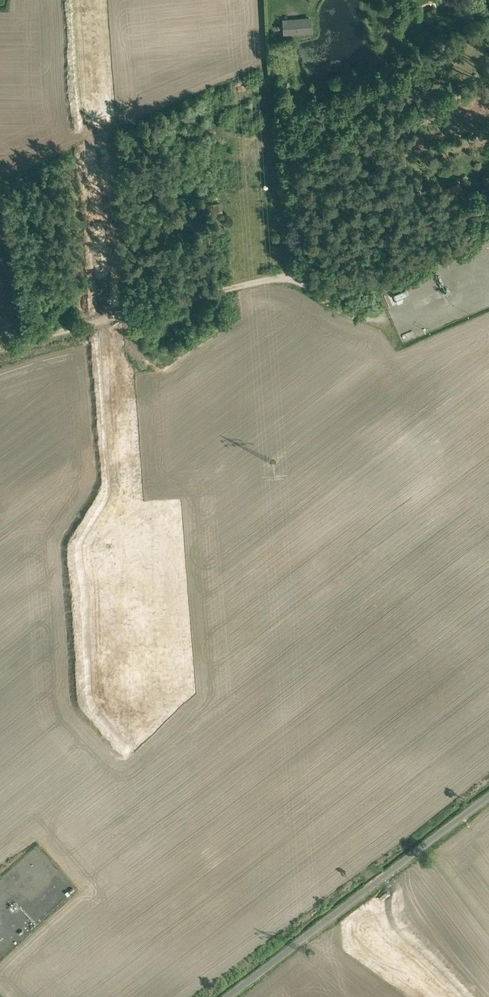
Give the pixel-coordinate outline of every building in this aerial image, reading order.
[(310,19),(283,21),(284,34),(311,32),(310,19)]
